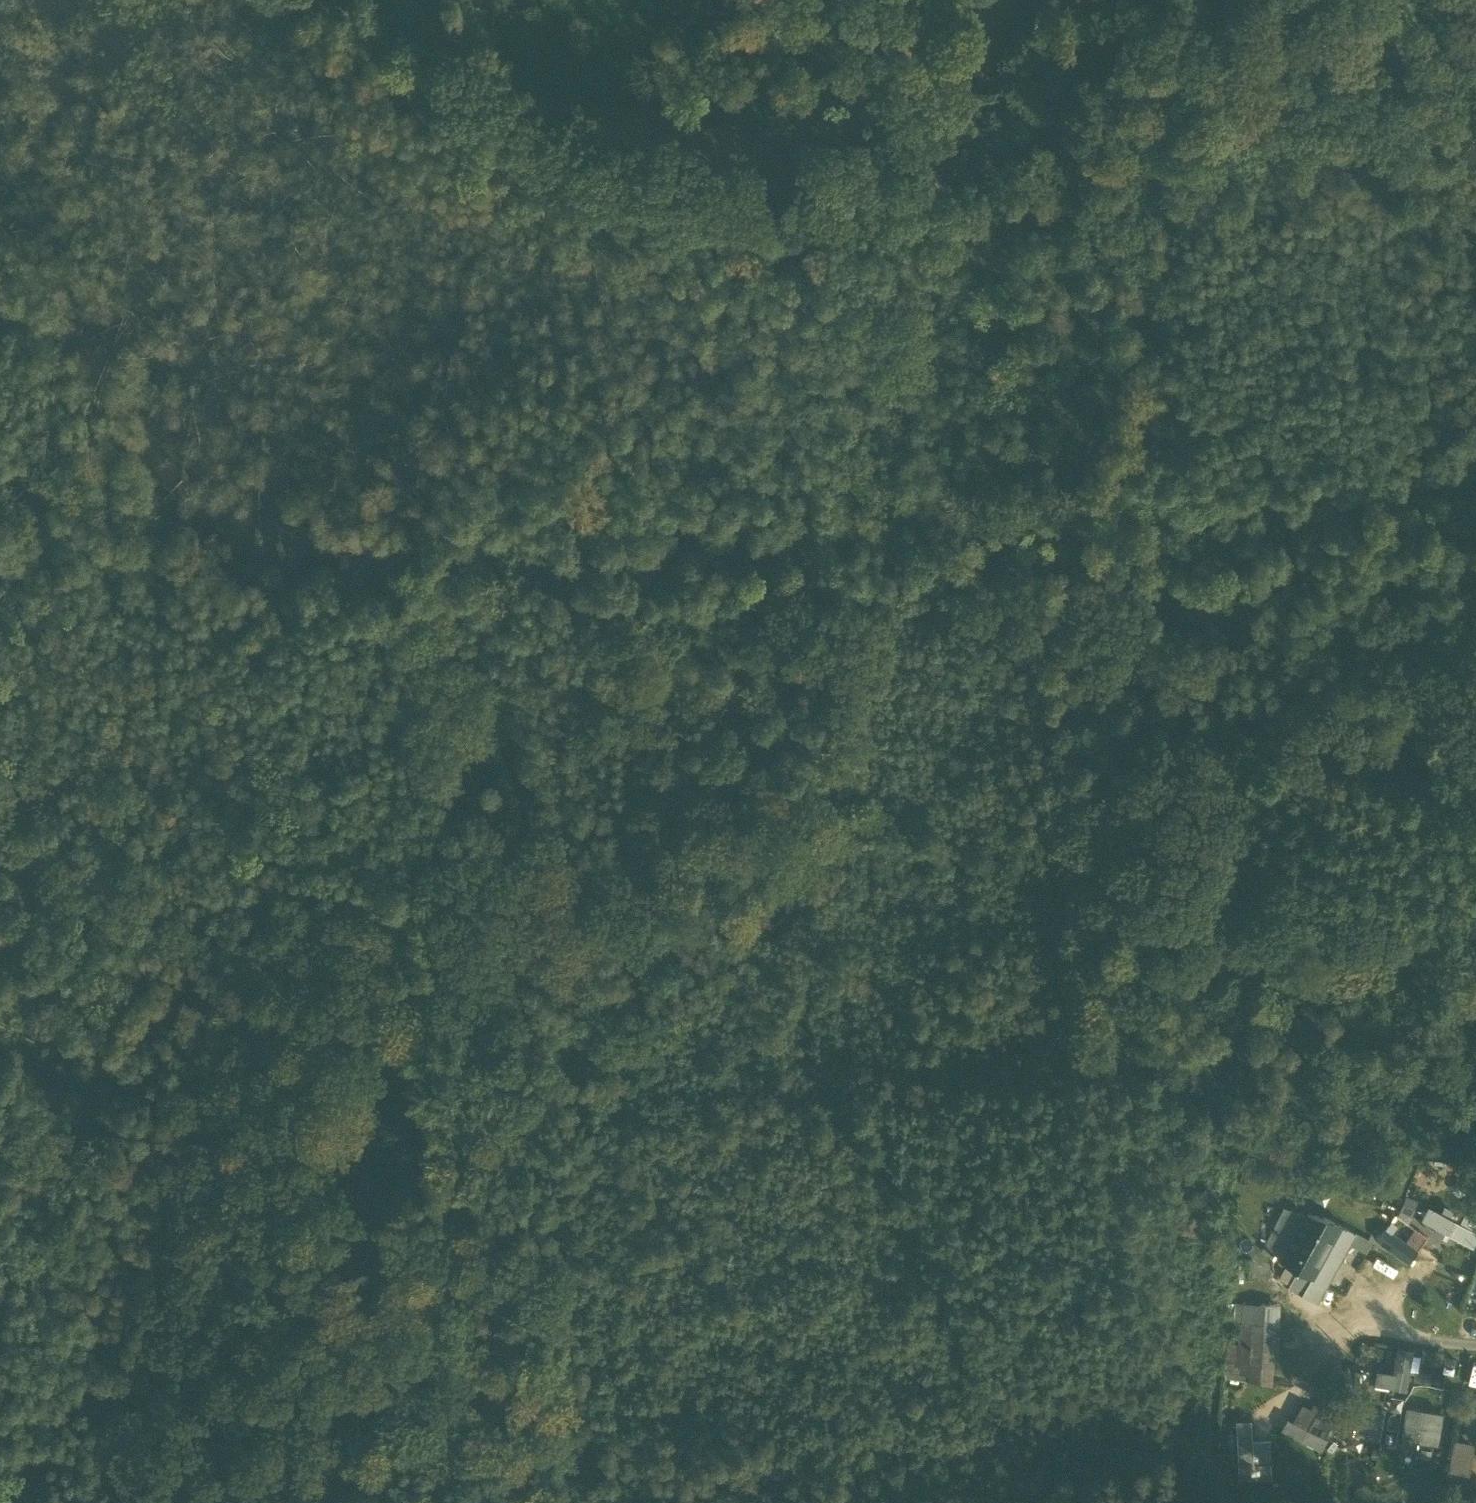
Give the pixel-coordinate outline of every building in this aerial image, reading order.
[(1401,1211),(1411,1215),(1417,1200),(1407,1196),(1401,1211)] [(1422,1217),(1472,1244),(1475,1237),(1475,1205),(1471,1202),(1461,1221),(1429,1204),(1422,1217)] [(1283,1210),(1267,1205),(1264,1214),(1279,1218),(1283,1210)] [(1306,1217),(1284,1209),(1283,1210),(1279,1218),(1262,1251),(1298,1270),(1290,1285),(1303,1292),(1301,1296),(1317,1304),(1349,1245),(1355,1234),(1325,1218),(1307,1215),(1306,1217)] [(1392,1223),(1386,1230),(1392,1234),(1397,1227),(1392,1223)] [(1404,1243),(1418,1253),(1428,1239),(1414,1229),(1404,1243)] [(1392,1234),(1386,1230),(1378,1241),(1409,1264),(1418,1253),(1404,1243),(1392,1234)] [(1372,1243),(1355,1234),(1349,1245),(1366,1254),(1372,1243)] [(1275,1305),(1242,1304),(1238,1362),(1272,1367),(1275,1305)] [(1394,1346),(1390,1388),(1409,1390),(1413,1348),(1394,1346)] [(1272,1367),(1238,1362),(1237,1380),(1271,1385),(1272,1367)] [(1382,1445),(1388,1412),(1360,1407),(1354,1440),(1382,1445)] [(1320,1451),(1334,1424),(1304,1409),(1290,1435),(1320,1451)] [(1402,1446),(1437,1452),(1443,1417),(1408,1411),(1402,1446)] [(1471,1443),(1475,1441),(1475,1413),(1461,1420),(1471,1443)] [(1224,1446),(1235,1446),(1235,1423),(1225,1423),(1224,1446)] [(1251,1424),(1237,1425),(1241,1489),(1274,1487),(1271,1443),(1253,1444),(1251,1424)]
